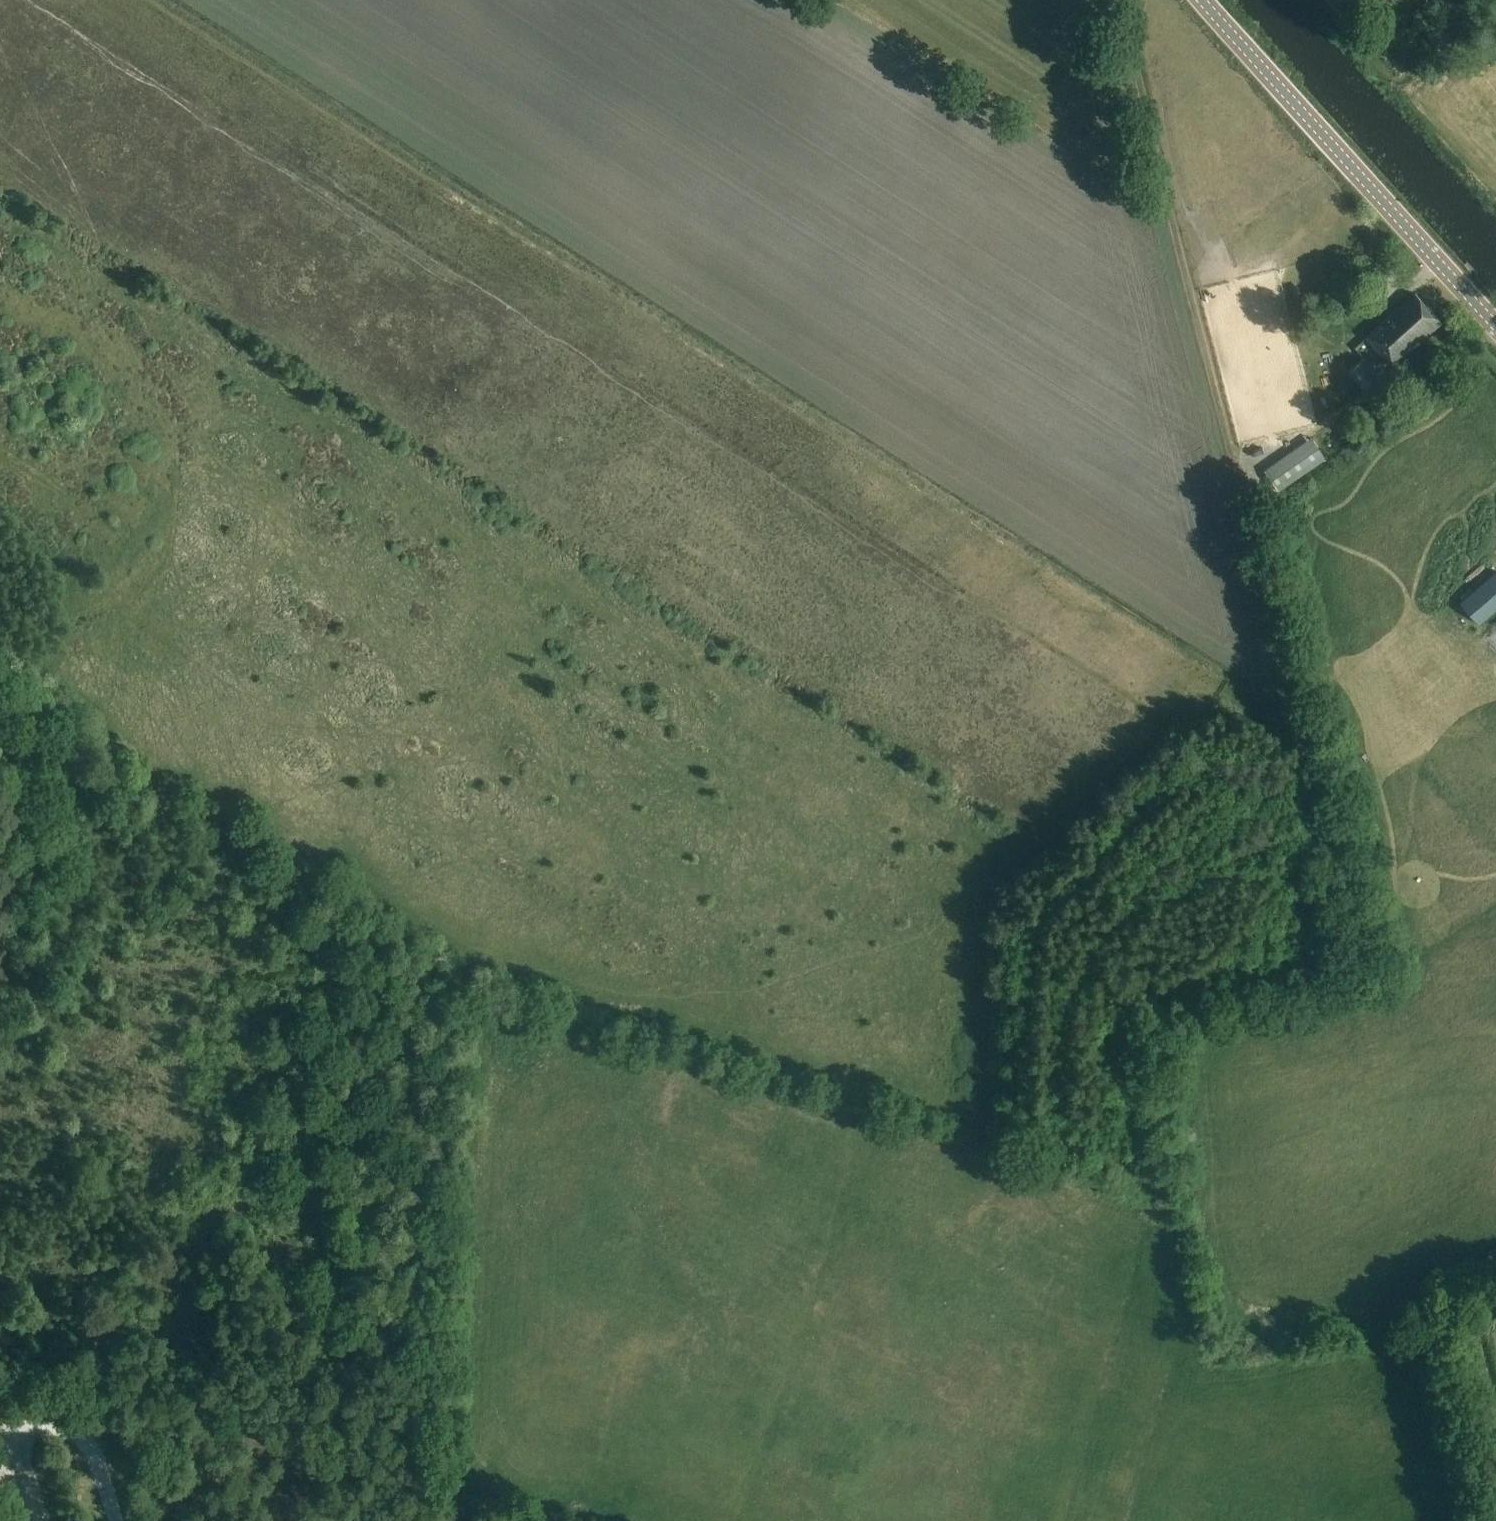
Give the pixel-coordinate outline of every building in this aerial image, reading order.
[(1379,3),(1376,0),(1356,0),(1368,13),(1379,3)] [(1443,5),(1439,0),(1433,0),(1423,9),(1430,17),(1443,5)] [(1393,365),(1441,321),(1415,293),(1367,337),(1393,365)] [(1364,390),(1381,376),(1365,357),(1348,371),(1364,390)] [(1460,603),(1479,624),(1495,610),(1495,571),(1460,603)]
